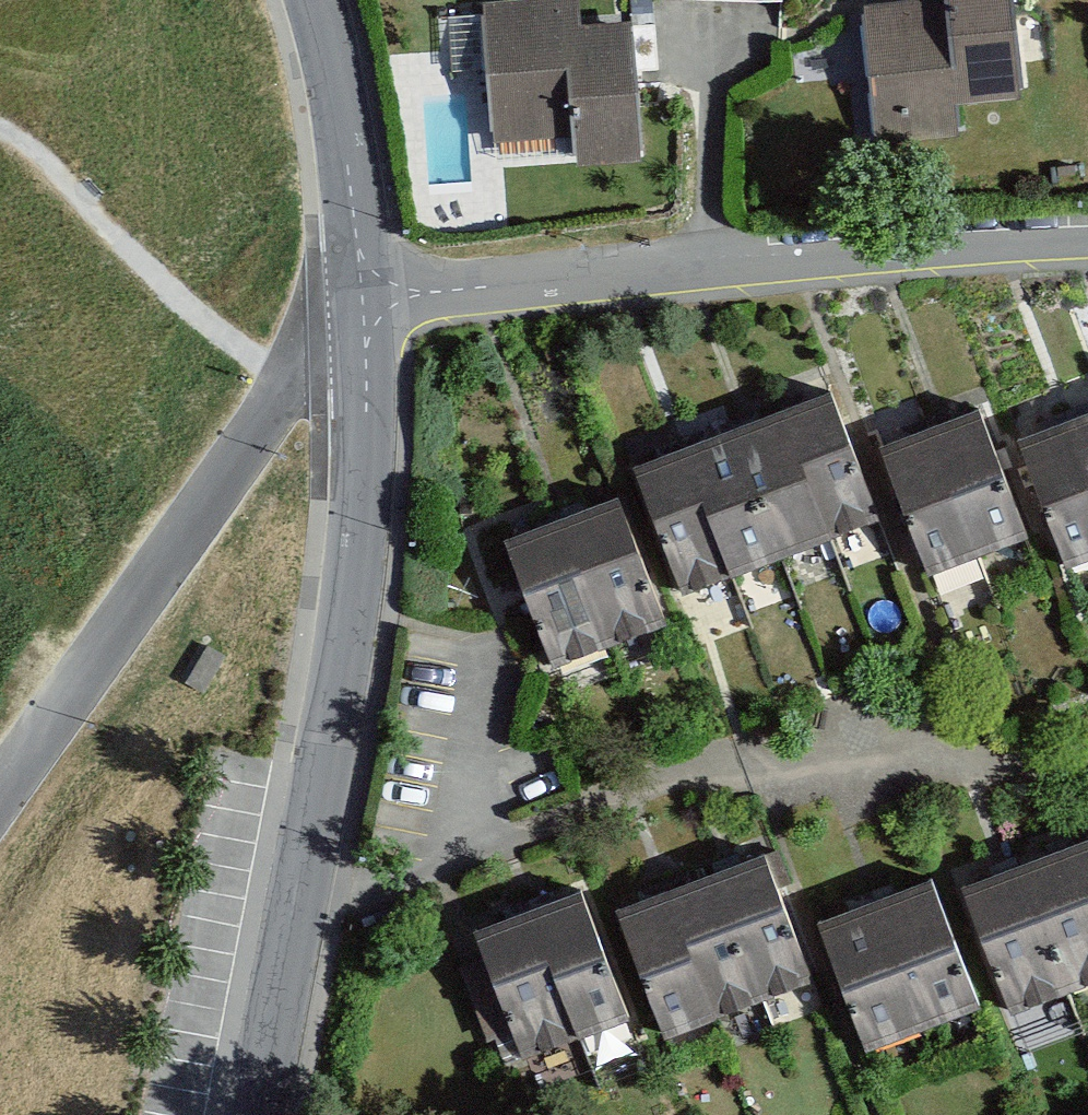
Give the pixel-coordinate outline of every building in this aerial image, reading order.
[(853,13),(863,155),(949,149),(947,117),(1015,113),(1008,0),(932,0),(933,8),(853,13)] [(577,7),(477,13),(485,150),(569,145),(571,188),(636,184),(627,32),(578,34),(577,7)] [(821,404),(625,477),(675,608),(871,535),(821,404)] [(1003,451),(1056,591),(1087,579),(1087,419),(1003,451)] [(970,420),(871,458),(922,591),(1021,553),(970,420)] [(499,553),(550,682),(664,636),(613,508),(499,553)] [(958,893),(1011,1034),(1087,1006),(1087,844),(958,893)] [(758,864),(609,921),(663,1062),(812,1006),(758,864)] [(929,890),(813,934),(865,1071),(981,1028),(929,890)] [(569,898),(517,919),(573,1051),(624,1030),(569,898)] [(517,921),(465,943),(521,1075),(573,1053),(517,921)]
